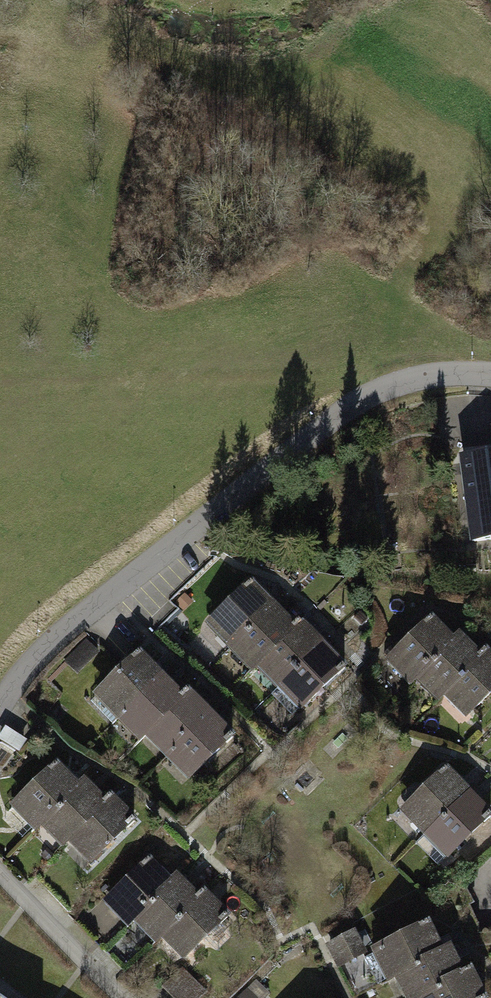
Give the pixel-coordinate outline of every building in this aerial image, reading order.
[(457,453),(469,542),(490,539),(490,449),(457,453)] [(294,622),(252,577),(202,624),(244,669),(252,661),(294,622)] [(454,638),(431,614),(384,659),(407,683),(414,676),(454,638)] [(294,622),(252,661),(298,710),(347,665),(301,616),(294,622)] [(454,638),(414,676),(436,700),(443,694),(483,656),(460,632),(454,638)] [(183,694),(139,647),(91,692),(135,739),(142,732),(183,694)] [(443,694),(464,717),(490,692),(490,651),(490,650),(483,656),(443,694)] [(183,694),(142,732),(186,779),(234,734),(190,687),(183,694)] [(55,758),(9,803),(33,827),(38,822),(79,782),(55,758)] [(447,762),(398,808),(446,858),(490,815),(490,807),(447,762)] [(79,782),(38,822),(61,845),(65,841),(106,801),(83,778),(79,782)] [(135,818),(112,795),(106,801),(65,841),(88,864),(135,818)] [(169,875),(149,854),(100,901),(120,922),(128,915),(169,875)] [(169,875),(128,915),(152,939),(159,932),(201,892),(177,868),(169,875)] [(201,892),(159,932),(182,956),(229,910),(207,886),(201,892)] [(427,918),(369,949),(385,979),(393,974),(443,948),(427,918)] [(354,929),(326,942),(338,966),(365,953),(354,929)] [(450,944),(443,948),(393,974),(405,997),(414,997),(464,971),(450,944)] [(206,990),(180,966),(161,986),(174,997),(198,997),(206,990)] [(471,967),(464,971),(414,997),(487,997),(488,997),(471,967)]
